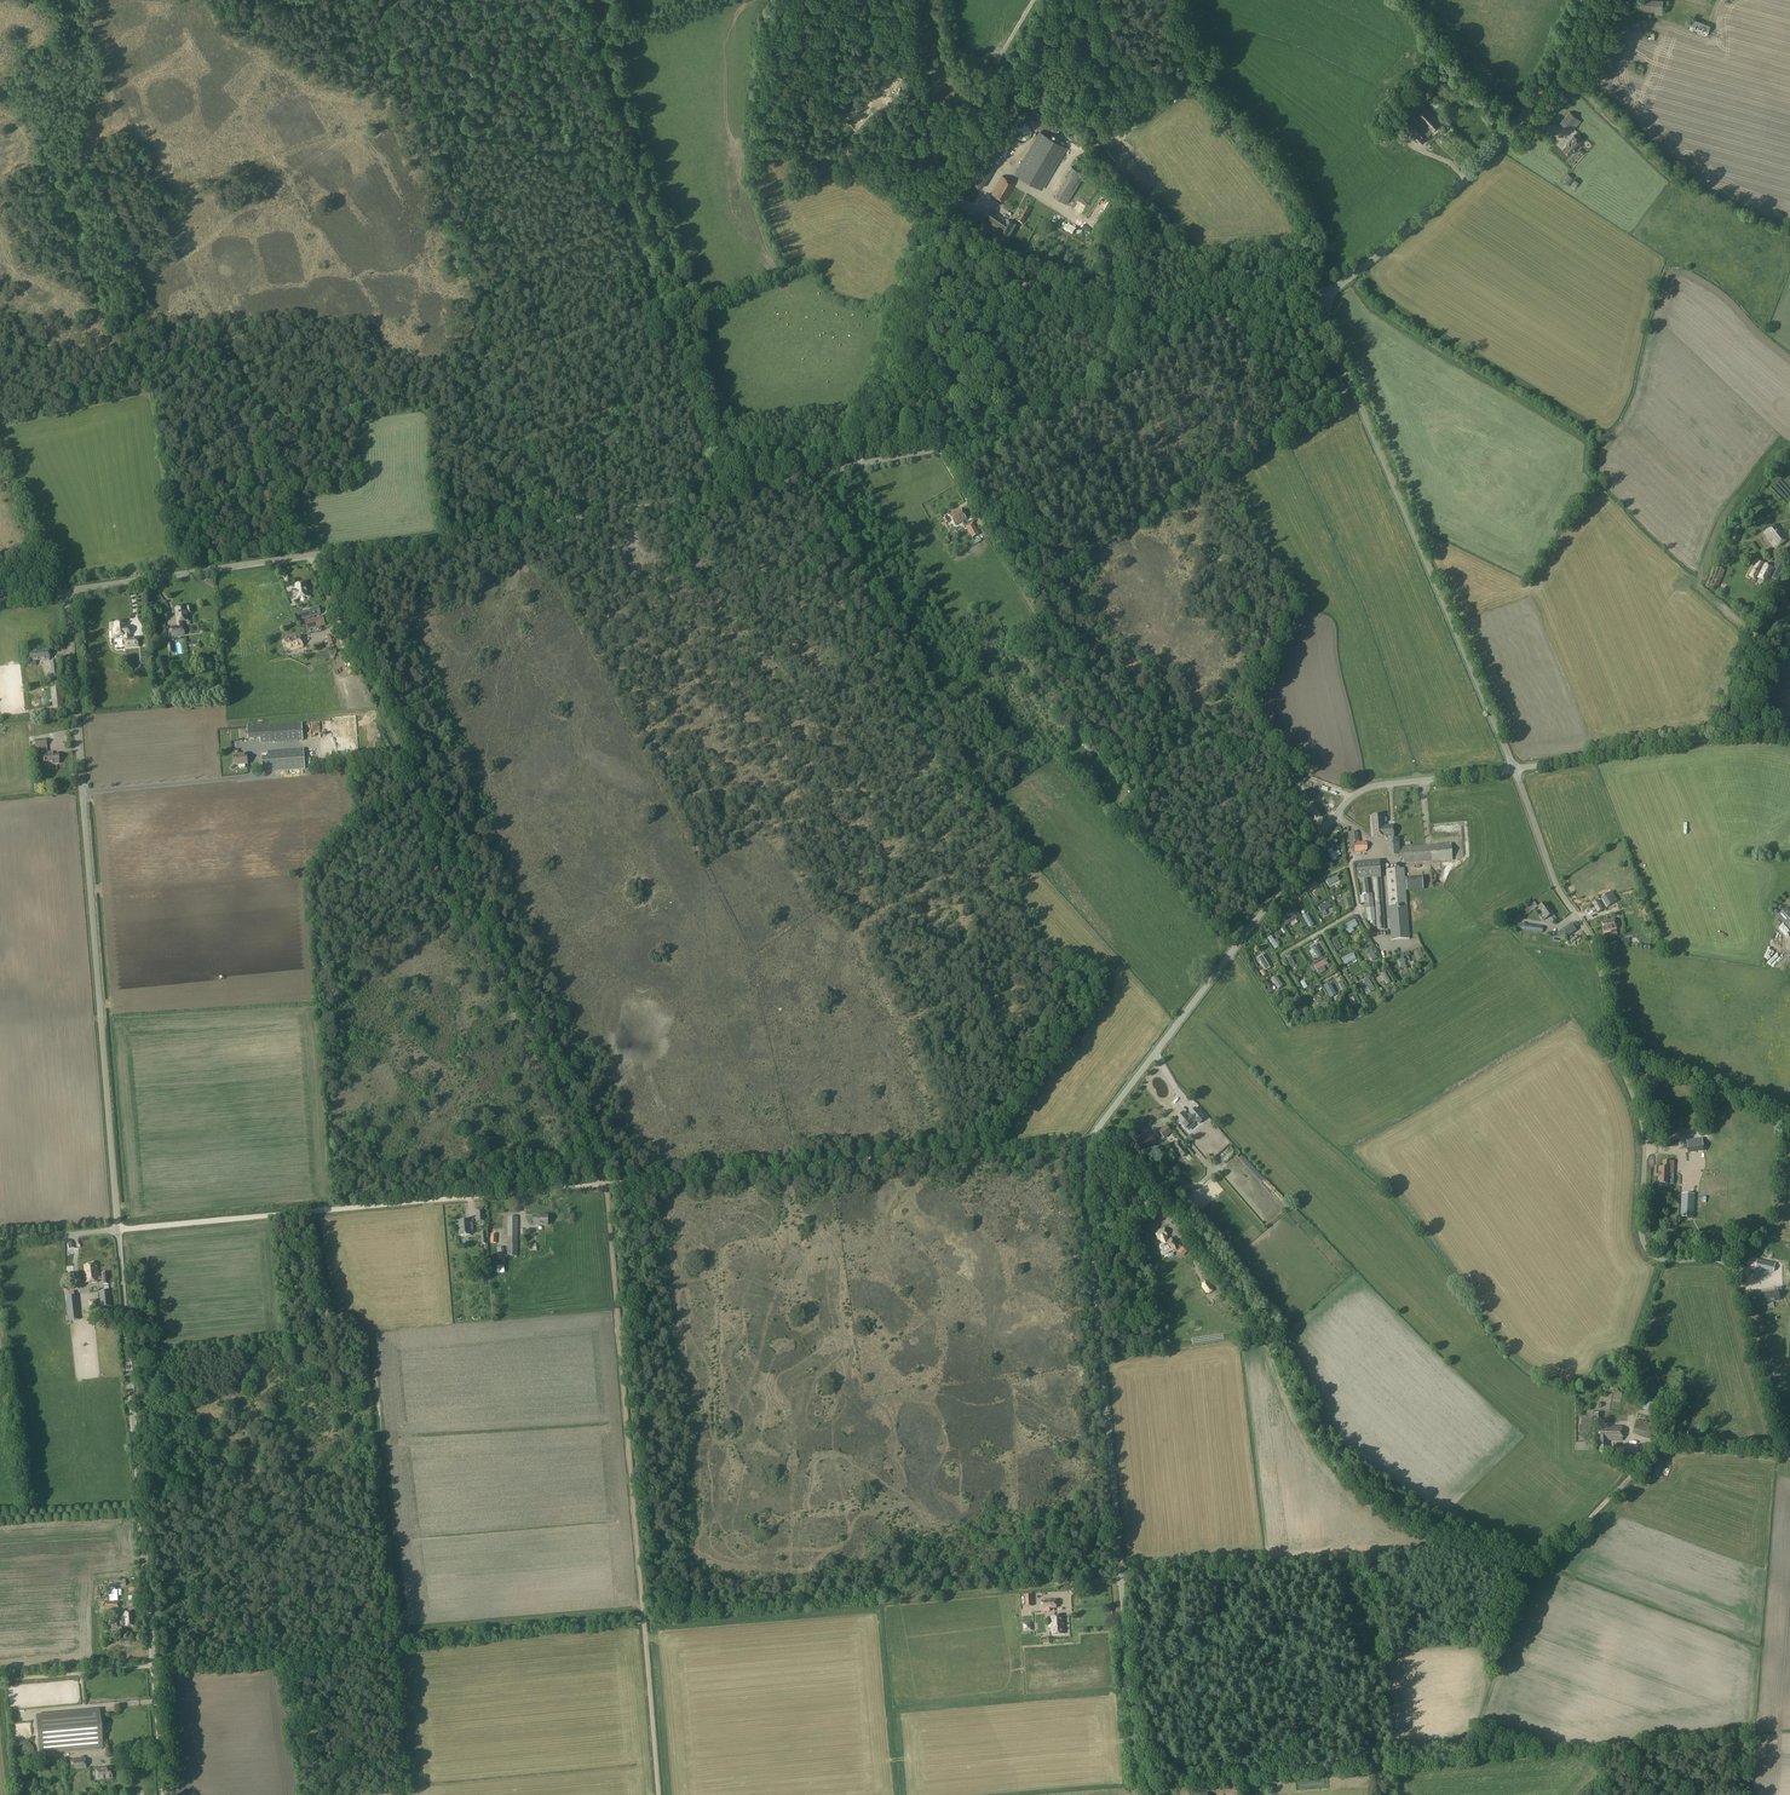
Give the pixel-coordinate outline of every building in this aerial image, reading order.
[(1630,12),(1662,15),(1664,2),(1646,0),(1631,0),(1630,12)] [(1692,20),(1688,29),(1707,36),(1711,27),(1692,20)] [(1438,68),(1435,71),(1422,84),(1425,87),(1442,71),(1438,68)] [(1429,93),(1428,93),(1416,84),(1410,92),(1423,101),(1426,96),(1429,93)] [(1412,101),(1406,96),(1400,103),(1407,108),(1412,101)] [(1435,107),(1439,103),(1435,99),(1431,103),(1435,107)] [(1416,116),(1426,127),(1423,130),(1421,128),(1417,132),(1412,136),(1419,145),(1426,138),(1441,123),(1436,117),(1426,107),(1416,116)] [(1398,118),(1405,112),(1401,108),(1395,114),(1398,118)] [(1571,127),(1578,119),(1570,111),(1560,123),(1568,130),(1571,127)] [(1413,120),(1405,112),(1398,118),(1406,126),(1413,120)] [(1578,119),(1571,127),(1574,130),(1581,122),(1578,119)] [(1039,131),(1015,173),(1041,189),(1066,147),(1039,131)] [(1005,144),(1004,145),(1008,149),(1012,145),(1011,143),(1016,137),(1010,133),(1003,142),(1005,144)] [(1445,136),(1439,143),(1450,155),(1457,149),(1445,136)] [(1573,136),(1569,140),(1577,147),(1577,146),(1579,148),(1581,146),(1579,144),(1581,142),(1573,136)] [(1569,140),(1562,149),(1570,155),(1577,147),(1569,140)] [(989,163),(979,184),(984,186),(995,166),(989,163)] [(1059,197),(1070,203),(1086,174),(1075,168),(1059,197)] [(1568,174),(1563,181),(1568,184),(1573,178),(1568,174)] [(1003,175),(998,182),(991,194),(1004,201),(1015,183),(1003,175)] [(1575,179),(1570,186),(1574,189),(1579,182),(1575,179)] [(1027,207),(1024,212),(1018,221),(1019,222),(1023,224),(1029,212),(1031,209),(1029,208),(1027,207)] [(992,211),(982,227),(999,238),(1007,242),(1016,226),(1009,221),(992,211)] [(956,525),(966,519),(961,509),(950,515),(956,525)] [(972,522),(965,526),(972,538),(979,534),(972,522)] [(1765,533),(1775,549),(1788,540),(1778,524),(1765,533)] [(1732,539),(1738,542),(1743,530),(1736,527),(1732,539)] [(1775,569),(1757,559),(1749,575),(1756,579),(1757,577),(1768,582),(1775,569)] [(1710,585),(1717,588),(1725,571),(1717,567),(1710,585)] [(308,596),(307,583),(296,585),(297,590),(294,591),(294,590),(292,590),(293,597),(298,596),(298,598),(308,596)] [(177,626),(170,627),(171,636),(184,634),(182,621),(190,619),(189,613),(193,612),(192,606),(187,607),(187,606),(174,608),(177,626)] [(312,617),(321,614),(318,607),(309,610),(312,617)] [(309,610),(297,613),(299,620),(311,617),(309,610)] [(302,623),(304,631),(322,626),(320,618),(302,623)] [(114,623),(114,629),(113,629),(113,637),(124,636),(125,648),(139,647),(138,637),(130,637),(129,626),(126,626),(126,622),(114,623)] [(288,652),(302,647),(303,647),(299,635),(285,640),(288,652)] [(314,644),(315,650),(330,645),(328,639),(314,644)] [(50,660),(49,649),(29,652),(30,662),(50,660)] [(59,677),(57,660),(49,661),(51,678),(59,677)] [(247,727),(248,739),(260,738),(261,743),(303,740),(302,723),(247,727)] [(58,753),(47,754),(46,739),(34,740),(35,747),(38,747),(39,755),(43,755),(44,765),(59,763),(58,753)] [(268,759),(262,759),(263,774),(305,771),(303,750),(268,753),(268,759)] [(239,754),(239,755),(234,756),(235,766),(248,764),(247,753),(239,754)] [(1321,787),(1324,780),(1312,775),(1310,782),(1321,787)] [(1372,821),(1371,821),(1372,837),(1381,836),(1380,826),(1384,826),(1384,823),(1385,823),(1386,821),(1386,818),(1384,817),(1383,814),(1371,815),(1372,821)] [(1405,838),(1419,837),(1417,824),(1416,824),(1416,817),(1403,819),(1405,829),(1404,829),(1405,838)] [(1393,825),(1384,826),(1380,826),(1381,836),(1388,836),(1389,838),(1390,838),(1394,837),(1393,825)] [(1351,851),(1365,851),(1365,841),(1357,841),(1356,831),(1351,831),(1351,851)] [(1390,839),(1390,840),(1387,840),(1389,857),(1400,856),(1402,856),(1401,848),(1400,841),(1398,841),(1398,839),(1394,839),(1390,839)] [(1451,844),(1401,848),(1402,856),(1400,856),(1405,863),(1452,859),(1451,844)] [(1333,861),(1338,858),(1333,850),(1328,853),(1333,861)] [(1380,860),(1357,861),(1358,877),(1360,877),(1366,877),(1374,876),(1381,876),(1380,860)] [(1457,866),(1453,882),(1460,884),(1464,868),(1457,866)] [(1407,906),(1404,869),(1387,870),(1389,907),(1407,906)] [(1381,876),(1374,876),(1378,929),(1385,929),(1381,876)] [(1407,892),(1423,891),(1422,878),(1406,880),(1407,892)] [(1304,887),(1309,892),(1312,890),(1310,887),(1314,885),(1316,887),(1318,885),(1314,879),(1304,887)] [(1372,893),(1363,894),(1366,907),(1373,906),(1372,893)] [(1609,893),(1592,904),(1598,912),(1615,902),(1609,893)] [(1350,898),(1343,900),(1345,907),(1352,905),(1350,898)] [(1538,907),(1534,900),(1502,923),(1505,927),(1508,924),(1509,926),(1513,923),(1514,925),(1521,920),(1520,919),(1538,907)] [(1329,901),(1318,907),(1321,913),(1332,907),(1329,901)] [(1539,908),(1546,918),(1553,914),(1546,903),(1539,908)] [(1410,939),(1407,906),(1389,907),(1392,940),(1410,939)] [(1789,930),(1789,912),(1786,908),(1777,916),(1789,930)] [(1308,912),(1301,915),(1307,927),(1313,925),(1308,912)] [(1324,922),(1331,917),(1329,913),(1321,917),(1324,922)] [(1285,921),(1287,925),(1297,918),(1295,914),(1285,921)] [(1347,931),(1353,928),(1358,925),(1355,919),(1344,925),(1347,931)] [(1611,931),(1611,933),(1617,932),(1616,930),(1617,930),(1615,919),(1602,921),(1604,932),(1611,931)] [(1571,923),(1565,928),(1562,930),(1567,937),(1577,930),(1571,923)] [(1525,924),(1525,930),(1543,932),(1544,926),(1525,924)] [(1267,937),(1274,949),(1278,946),(1271,935),(1267,937)] [(1308,950),(1319,944),(1317,939),(1306,944),(1308,950)] [(1369,960),(1374,958),(1370,947),(1365,949),(1369,960)] [(1420,950),(1414,952),(1417,961),(1424,958),(1420,950)] [(1344,963),(1356,957),(1353,952),(1342,958),(1344,963)] [(1399,959),(1401,967),(1402,969),(1406,968),(1404,962),(1406,961),(1405,959),(1404,960),(1404,959),(1402,955),(1398,956),(1399,959)] [(1322,967),(1326,965),(1323,959),(1313,965),(1318,973),(1324,970),(1322,967)] [(1378,973),(1384,984),(1389,982),(1382,970),(1378,973)] [(1283,986),(1276,975),(1272,978),(1278,989),(1283,986)] [(1370,990),(1374,988),(1368,977),(1364,980),(1370,990)] [(1335,991),(1332,984),(1328,985),(1327,982),(1322,984),(1327,995),(1335,991)] [(1351,994),(1356,1004),(1357,1005),(1360,1003),(1355,992),(1351,994)] [(1390,997),(1387,992),(1381,996),(1384,1001),(1390,997)] [(1298,1012),(1292,1002),(1288,1004),(1294,1014),(1298,1012)] [(1193,1122),(1184,1112),(1177,1118),(1185,1128),(1191,1124),(1194,1127),(1192,1129),(1196,1134),(1202,1129),(1198,1124),(1196,1125),(1193,1122)] [(1166,1125),(1159,1132),(1165,1139),(1172,1132),(1166,1125)] [(1664,1143),(1687,1140),(1685,1128),(1662,1131),(1664,1143)] [(1156,1141),(1159,1138),(1153,1131),(1146,1138),(1146,1139),(1143,1142),(1149,1149),(1157,1142),(1156,1141)] [(1208,1137),(1205,1140),(1217,1151),(1225,1142),(1217,1135),(1212,1141),(1208,1137)] [(1704,1151),(1702,1139),(1686,1141),(1688,1153),(1704,1151)] [(1187,1152),(1185,1150),(1186,1149),(1184,1146),(1183,1146),(1178,1141),(1172,1146),(1180,1154),(1181,1155),(1182,1156),(1183,1157),(1187,1152)] [(1659,1177),(1658,1184),(1669,1184),(1669,1173),(1673,1173),(1674,1161),(1664,1161),(1663,1168),(1659,1167),(1659,1172),(1659,1177)] [(1181,1190),(1176,1194),(1182,1202),(1187,1198),(1181,1190)] [(1127,1196),(1125,1197),(1128,1204),(1130,1203),(1132,1209),(1140,1206),(1137,1199),(1138,1199),(1135,1192),(1126,1195),(1127,1196)] [(1682,1193),(1681,1217),(1693,1218),(1694,1194),(1682,1193)] [(548,1215),(541,1215),(541,1216),(533,1216),(533,1225),(548,1225),(548,1215)] [(507,1256),(517,1256),(518,1217),(508,1217),(507,1256)] [(458,1228),(459,1236),(470,1235),(470,1232),(473,1232),(472,1222),(469,1222),(469,1220),(459,1220),(459,1228),(458,1228)] [(1171,1240),(1168,1242),(1166,1237),(1168,1236),(1164,1229),(1155,1232),(1158,1240),(1161,1239),(1163,1244),(1159,1245),(1162,1253),(1174,1248),(1171,1240)] [(466,1251),(470,1251),(469,1250),(479,1249),(478,1236),(465,1237),(466,1251)] [(497,1247),(497,1248),(499,1259),(505,1258),(503,1246),(497,1247)] [(74,1263),(66,1265),(68,1275),(76,1274),(74,1263)] [(1744,1268),(1746,1273),(1759,1269),(1760,1270),(1764,1269),(1764,1267),(1761,1268),(1760,1263),(1744,1268)] [(98,1277),(97,1264),(85,1265),(86,1282),(98,1281),(98,1280),(103,1279),(103,1285),(109,1284),(108,1272),(102,1273),(102,1276),(98,1277)] [(1202,1283),(1202,1287),(1206,1292),(1209,1293),(1213,1291),(1213,1288),(1209,1282),(1206,1281),(1202,1283)] [(1764,1293),(1764,1294),(1766,1303),(1780,1300),(1778,1291),(1782,1290),(1781,1287),(1774,1288),(1775,1291),(1764,1293)] [(99,1291),(82,1292),(83,1303),(89,1302),(88,1296),(99,1295),(99,1291)] [(111,1306),(110,1291),(100,1292),(102,1307),(111,1306)] [(74,1296),(70,1297),(67,1297),(70,1320),(79,1319),(77,1296),(74,1296)] [(1623,1367),(1611,1365),(1610,1372),(1622,1374),(1623,1367)] [(1633,1435),(1654,1440),(1658,1425),(1636,1420),(1633,1435)] [(1622,1427),(1599,1426),(1599,1452),(1607,1452),(1607,1440),(1622,1440),(1622,1427)] [(1689,1435),(1705,1436),(1706,1436),(1706,1428),(1690,1426),(1689,1435)] [(1635,1458),(1617,1447),(1611,1456),(1630,1467),(1635,1458)] [(1659,1478),(1664,1462),(1658,1460),(1659,1457),(1653,1455),(1650,1462),(1649,1461),(1646,1473),(1659,1478)] [(129,1591),(141,1591),(140,1583),(129,1584),(129,1591)] [(1057,1610),(1056,1599),(1042,1600),(1042,1609),(1050,1608),(1050,1611),(1057,1610)] [(126,1626),(136,1625),(135,1612),(123,1613),(124,1616),(124,1619),(122,1619),(123,1626),(126,1626)] [(1064,1634),(1063,1616),(1051,1617),(1052,1635),(1064,1634)] [(109,1631),(117,1631),(117,1630),(117,1626),(116,1622),(109,1622),(109,1631)] [(41,1754),(102,1748),(98,1710),(37,1716),(41,1754)] [(73,1770),(87,1768),(86,1760),(72,1761),(73,1770)] [(114,1778),(112,1767),(105,1768),(97,1769),(98,1780),(105,1779),(106,1781),(110,1781),(111,1779),(114,1778)] [(1227,1784),(1219,1785),(1220,1793),(1227,1793),(1227,1784)]
